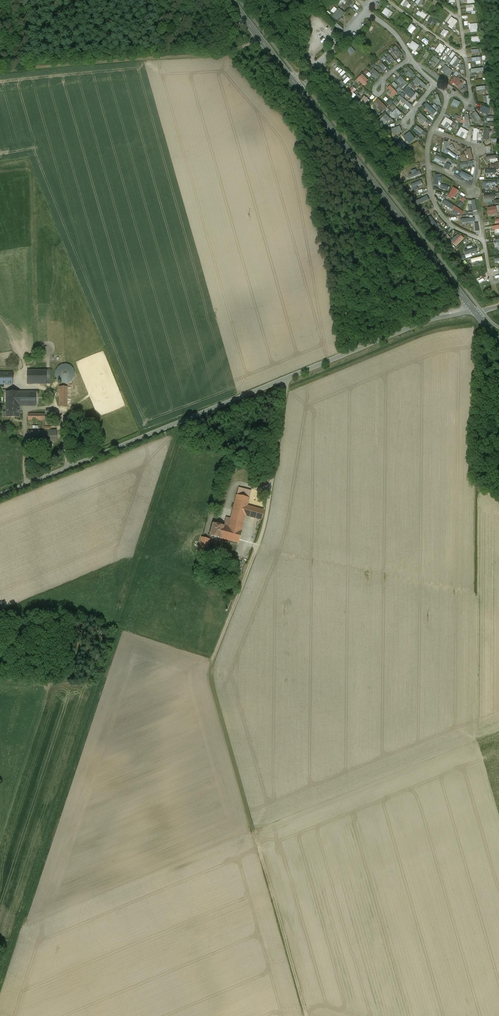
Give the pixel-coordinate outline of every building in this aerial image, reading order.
[(337,1),(347,10),(353,2),(351,0),(338,0),(337,1)] [(406,0),(405,0),(402,4),(409,9),(412,5),(406,0)] [(382,13),(387,16),(388,14),(391,16),(394,12),(386,7),(382,13)] [(338,21),(345,14),(340,9),(333,17),(338,21)] [(419,10),(417,13),(425,19),(429,14),(423,10),(422,12),(419,10)] [(426,20),(431,24),(433,22),(436,24),(439,20),(429,14),(426,20)] [(453,29),(458,20),(451,16),(446,25),(453,29)] [(407,29),(412,33),(417,27),(412,23),(407,29)] [(478,31),(478,23),(470,23),(471,32),(478,31)] [(439,53),(444,46),(440,43),(435,50),(439,53)] [(346,49),(351,55),(356,51),(351,45),(346,49)] [(396,45),(393,47),(395,50),(393,51),(398,57),(403,54),(396,45)] [(386,58),(390,64),(396,61),(391,54),(386,58),(384,55),(381,58),(383,61),(386,58)] [(436,67),(440,59),(433,55),(429,64),(436,67)] [(455,56),(450,64),(457,68),(461,59),(455,56)] [(377,66),(382,71),(387,67),(382,62),(377,66)] [(446,65),(441,71),(449,77),(453,70),(446,65)] [(408,66),(405,69),(408,71),(406,74),(410,77),(415,72),(408,66)] [(484,67),(471,69),(472,75),(477,75),(477,72),(483,71),(484,76),(488,76),(488,71),(484,71),(484,67)] [(376,79),(380,74),(373,68),(371,70),(373,72),(371,74),(376,79)] [(342,78),(346,83),(351,79),(347,74),(342,78)] [(364,85),(369,80),(363,74),(355,81),(359,85),(361,82),(364,85)] [(408,82),(401,76),(399,78),(395,74),(392,77),(400,83),(396,88),(400,91),(408,82)] [(427,86),(419,78),(421,75),(419,74),(413,81),(418,86),(420,84),(425,89),(427,86)] [(452,84),(455,83),(457,87),(461,85),(458,76),(450,79),(452,84)] [(391,85),(388,88),(390,90),(387,93),(392,98),(398,93),(391,85)] [(360,97),(355,91),(357,89),(353,86),(348,91),(357,100),(360,97)] [(411,98),(416,93),(408,86),(404,91),(411,98)] [(438,103),(439,105),(442,104),(438,94),(435,95),(437,99),(434,100),(436,104),(438,103)] [(360,100),(365,106),(371,101),(365,95),(360,100)] [(408,110),(412,105),(401,95),(398,98),(405,104),(404,106),(408,110)] [(375,103),(384,111),(389,105),(380,97),(375,103)] [(458,108),(461,102),(454,99),(451,105),(458,108)] [(431,114),(429,116),(433,120),(436,117),(435,115),(438,113),(427,102),(423,106),(431,114)] [(480,111),(488,115),(491,108),(483,105),(480,111)] [(397,108),(392,113),(396,118),(402,113),(397,108)] [(471,115),(476,123),(479,121),(482,125),(487,121),(486,119),(483,121),(477,111),(471,115)] [(426,121),(430,125),(432,123),(421,112),(418,115),(421,118),(419,120),(423,124),(426,121)] [(380,120),(385,125),(391,118),(386,113),(380,120)] [(455,132),(459,124),(445,117),(441,125),(455,132)] [(400,126),(392,128),(394,135),(402,132),(400,126)] [(457,134),(465,139),(469,131),(461,127),(457,134)] [(482,140),(482,133),(480,133),(480,128),(474,128),(474,140),(482,140)] [(410,131),(404,136),(410,144),(416,139),(410,131)] [(460,154),(462,161),(474,159),(471,147),(463,149),(464,153),(460,154)] [(437,154),(434,161),(440,163),(441,160),(446,162),(448,158),(437,154)] [(411,178),(422,174),(420,170),(409,174),(411,178)] [(472,181),(474,176),(461,171),(459,176),(472,181)] [(413,188),(423,183),(421,179),(411,184),(413,188)] [(451,199),(453,195),(456,197),(460,190),(453,187),(448,197),(451,199)] [(493,202),(493,199),(496,199),(496,194),(484,194),(484,202),(493,202)] [(428,195),(418,200),(420,204),(430,200),(428,195)] [(453,210),(455,205),(445,199),(442,204),(453,210)] [(461,214),(463,211),(456,206),(453,209),(461,214)] [(488,215),(498,214),(497,206),(487,207),(488,215)] [(65,364),(61,365),(58,367),(56,370),(55,375),(56,378),(59,380),(63,383),(68,383),(72,381),(75,377),(75,373),(73,368),(70,365),(65,364)] [(52,369),(27,369),(27,384),(52,384),(52,369)] [(13,372),(0,372),(0,385),(13,385),(13,372)] [(68,386),(59,386),(59,407),(68,407),(68,386)] [(35,390),(5,391),(6,417),(19,417),(19,406),(35,406),(35,390)] [(57,442),(57,428),(28,429),(29,443),(57,442)] [(252,490),(239,486),(232,517),(227,516),(225,523),(214,520),(210,535),(240,543),(247,516),(262,520),(265,509),(249,505),(252,490)] [(213,538),(199,535),(196,549),(210,552),(213,538)]
